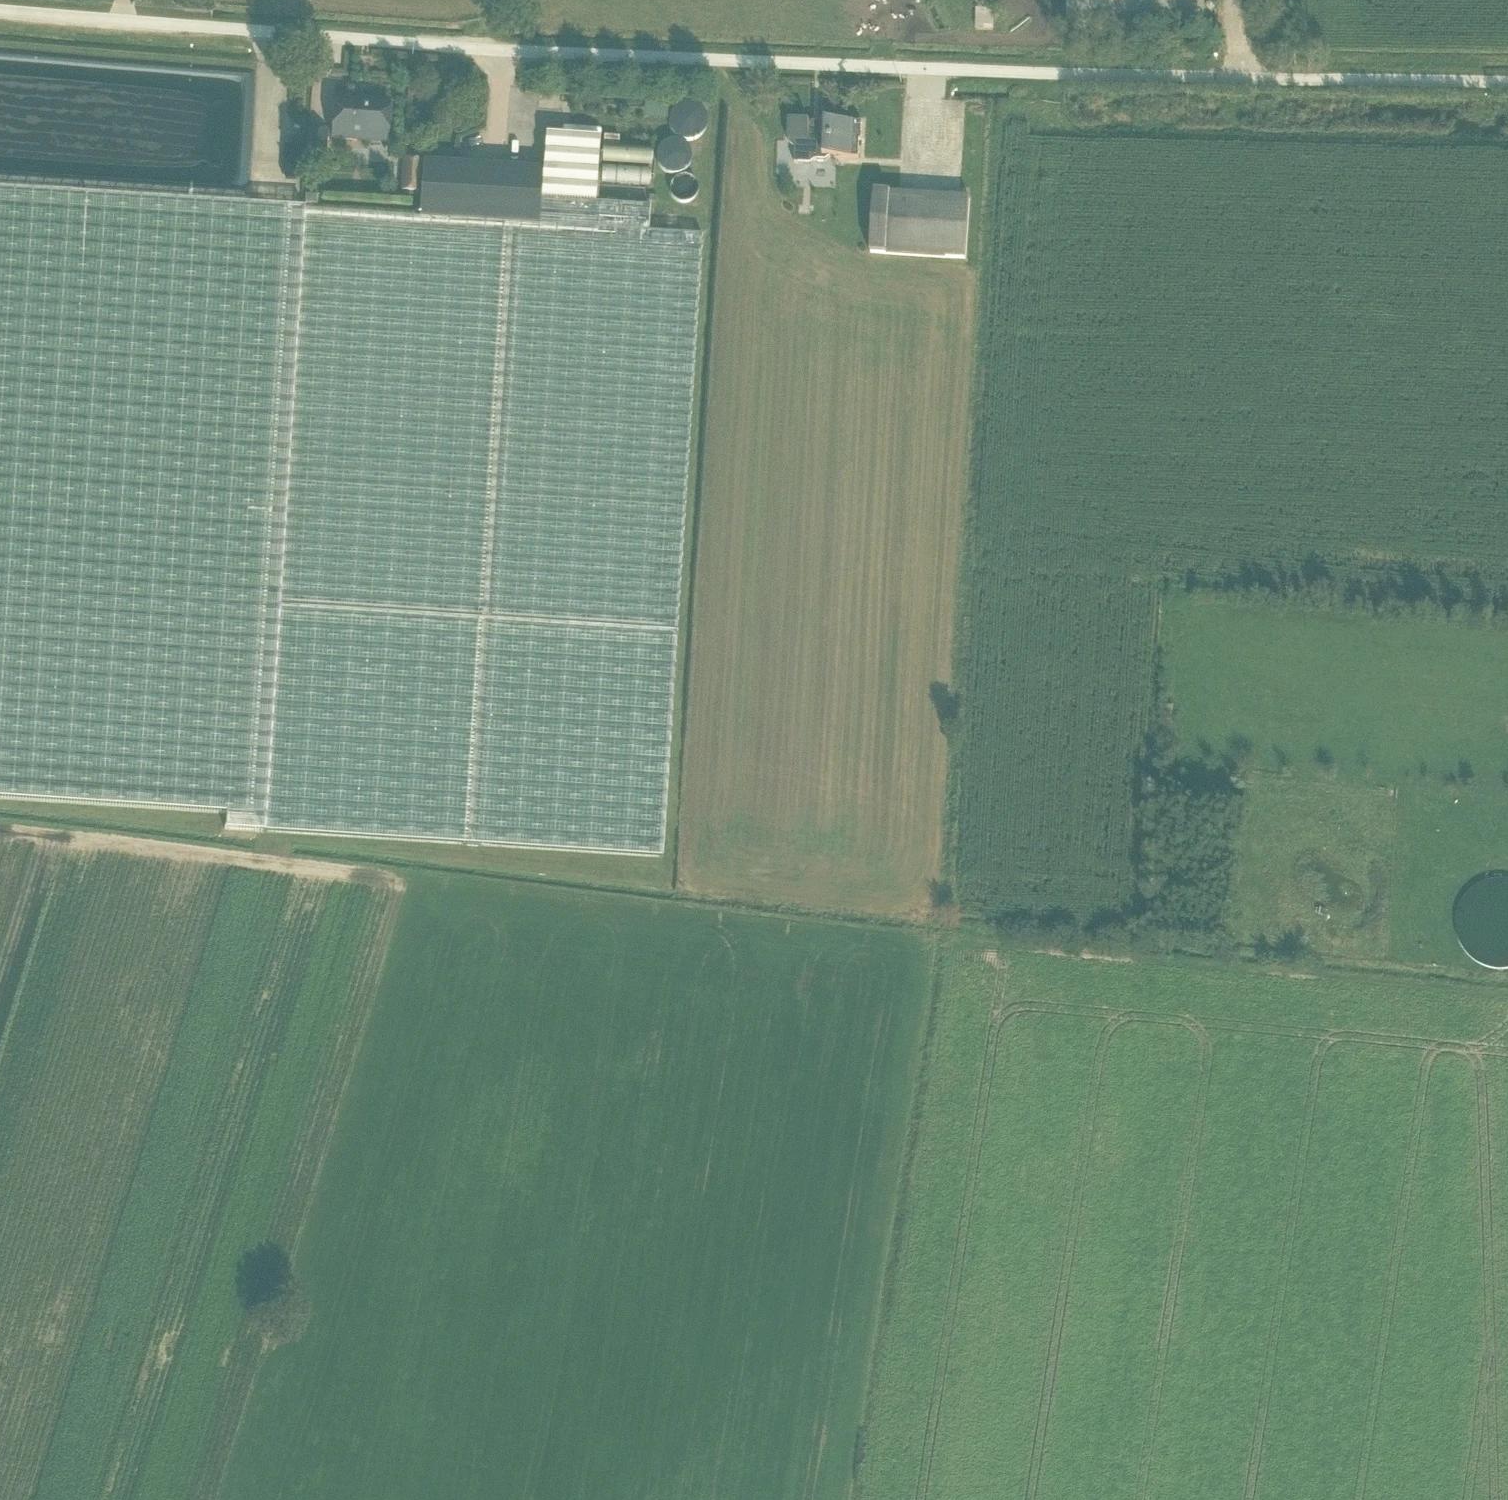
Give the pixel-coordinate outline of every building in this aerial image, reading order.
[(634,113),(656,114),(657,91),(635,90),(634,113)] [(330,139),(391,141),(393,93),(332,91),(330,139)] [(690,134),(696,104),(663,98),(658,129),(690,134)] [(790,156),(858,159),(859,120),(791,117),(790,156)] [(661,861),(706,234),(650,230),(652,208),(594,204),(599,134),(546,131),(543,166),(422,158),(419,213),(0,184),(0,798),(222,814),(220,830),(661,861)] [(674,167),(673,137),(647,137),(648,168),(674,167)] [(393,153),(391,185),(407,186),(409,154),(393,153)] [(657,193),(679,198),(684,180),(662,174),(657,193)] [(970,197),(874,191),(871,255),(967,261),(970,197)]
